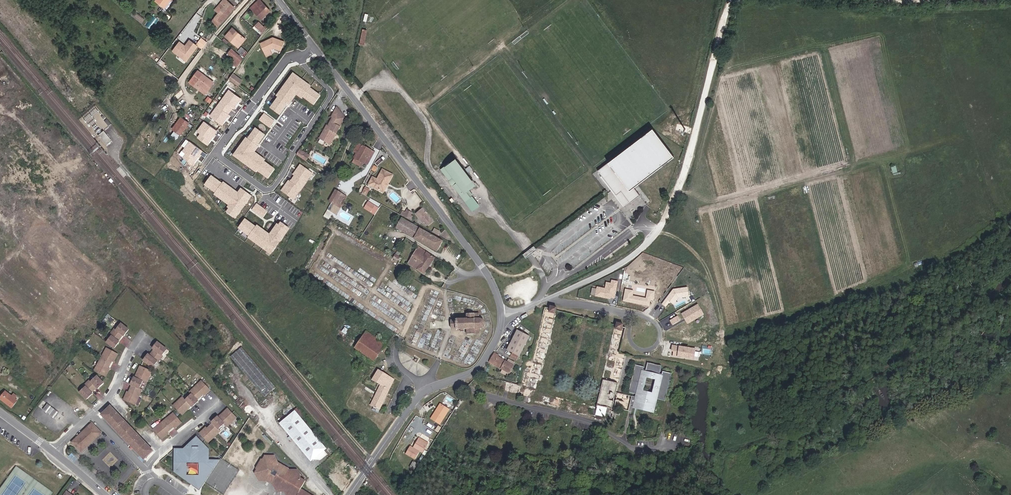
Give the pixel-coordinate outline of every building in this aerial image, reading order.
[(223,8),(215,19),(221,24),(233,8),(222,0),(218,4),(223,8)] [(259,0),(251,6),(260,19),(268,12),(259,0)] [(218,4),(206,21),(211,25),(215,19),(223,8),(218,4)] [(150,19),(146,24),(149,27),(154,23),(150,19)] [(221,24),(215,19),(211,25),(217,29),(221,24)] [(264,32),(268,26),(260,21),(256,26),(264,32)] [(245,37),(233,28),(227,35),(239,45),(245,37)] [(269,40),(260,44),(264,53),(273,48),(281,51),(284,42),(272,38),(271,39),(271,40),(269,41),(269,40)] [(185,45),(180,41),(172,51),(186,62),(198,46),(189,39),(185,45)] [(238,56),(243,59),(247,54),(242,51),(238,56)] [(197,73),(189,84),(194,88),(195,87),(206,94),(213,86),(197,73)] [(243,80),(233,73),(229,79),(238,86),(243,80)] [(278,98),(270,108),(279,115),(286,106),(288,107),(297,95),(302,99),(303,98),(314,105),(321,95),(310,88),(312,86),(293,73),(276,96),(278,98)] [(203,98),(206,94),(195,87),(194,88),(189,84),(187,87),(203,98)] [(242,98),(229,89),(209,116),(222,125),(242,98)] [(323,134),(319,140),(330,146),(342,125),(336,122),(341,114),(337,109),(331,119),(332,119),(328,128),(324,134),(323,134)] [(275,121),(264,113),(259,120),(269,128),(275,121)] [(341,114),(336,122),(342,125),(345,120),(341,114)] [(171,131),(180,122),(177,120),(169,129),(171,131)] [(217,131),(204,121),(197,131),(200,134),(197,138),(207,145),(217,131)] [(185,126),(180,122),(171,131),(176,136),(185,126)] [(264,162),(265,160),(255,153),(259,147),(257,146),(265,135),(256,128),(248,139),(246,138),(233,156),(256,173),(257,171),(268,178),(275,169),(264,162)] [(675,156),(653,128),(596,172),(623,207),(639,195),(634,188),(675,156)] [(99,136),(107,145),(112,141),(104,131),(99,136)] [(203,151),(189,141),(182,151),(186,154),(183,157),(193,164),(203,151)] [(357,147),(348,163),(351,164),(360,148),(357,147)] [(373,156),(360,148),(351,164),(360,170),(363,165),(367,167),(373,156)] [(305,155),(299,152),(297,156),(302,160),(305,155)] [(457,185),(457,188),(459,190),(466,200),(468,202),(474,198),(470,193),(473,191),(479,186),(471,176),(469,177),(465,172),(467,170),(459,160),(458,161),(457,161),(451,166),(445,171),(451,179),(452,181),(455,181),(457,185)] [(313,174),(300,165),(281,191),(294,200),(313,174)] [(370,187),(382,194),(387,185),(389,186),(393,178),(383,173),(378,182),(373,180),(370,187)] [(222,184),(212,176),(205,186),(215,193),(214,195),(228,206),(227,208),(229,209),(226,213),(235,220),(252,197),(241,189),(238,193),(223,183),(222,184)] [(363,193),(368,195),(371,189),(366,186),(363,193)] [(335,193),(332,198),(337,202),(340,196),(335,193)] [(332,198),(329,204),(331,205),(338,209),(344,198),(340,196),(337,202),(332,198)] [(338,209),(331,205),(327,212),(336,217),(346,199),(344,198),(338,209)] [(375,215),(380,207),(369,200),(365,208),(375,215)] [(267,211),(257,204),(252,210),(263,218),(267,211)] [(432,223),(421,209),(415,215),(422,224),(423,223),(425,226),(427,226),(432,223)] [(399,213),(397,216),(405,220),(408,215),(403,212),(402,214),(399,213)] [(256,227),(245,219),(238,229),(249,237),(248,238),(271,255),(290,229),(280,222),(278,224),(277,223),(269,234),(257,225),(256,227)] [(441,243),(399,220),(394,230),(435,253),(441,243)] [(412,256),(407,252),(401,262),(423,276),(434,260),(418,248),(417,247),(412,256)] [(395,255),(394,257),(397,260),(401,262),(407,252),(400,248),(399,249),(395,255)] [(678,299),(689,297),(688,287),(673,289),(661,305),(665,308),(670,302),(674,305),(678,299)] [(634,291),(625,289),(623,302),(649,307),(650,301),(653,302),(655,292),(647,290),(646,298),(633,296),(634,291)] [(699,304),(681,314),(687,324),(704,314),(699,304)] [(460,315),(457,315),(457,318),(454,318),(453,320),(450,320),(451,329),(457,329),(457,330),(461,330),(462,329),(466,329),(466,334),(477,334),(477,327),(479,327),(481,326),(482,324),(482,323),(482,321),(481,319),(480,318),(477,317),(476,312),(463,312),(464,318),(461,318),(460,315)] [(671,319),(674,325),(683,321),(680,315),(671,319)] [(124,341),(129,334),(120,328),(115,335),(114,333),(109,339),(111,341),(106,347),(114,353),(115,353),(120,347),(116,345),(120,339),(124,341)] [(515,350),(514,356),(516,357),(527,337),(516,331),(506,347),(515,350)] [(354,349),(374,362),(384,345),(364,333),(357,345),(354,349)] [(696,348),(672,345),(671,352),(673,352),(672,357),(695,360),(696,348)] [(149,359),(144,365),(154,372),(158,367),(160,367),(164,362),(163,361),(168,354),(158,346),(153,353),(157,356),(152,362),(149,359)] [(504,350),(514,356),(515,350),(506,347),(504,350)] [(274,391),(241,351),(229,360),(263,400),(274,391)] [(494,355),(491,362),(509,367),(511,359),(498,355),(498,353),(495,352),(494,355)] [(109,377),(111,373),(107,371),(110,365),(114,367),(116,363),(117,362),(119,359),(117,358),(113,356),(112,356),(106,353),(95,375),(105,381),(106,382),(109,377)] [(635,408),(658,413),(660,399),(668,400),(673,373),(664,371),(665,365),(649,362),(648,366),(637,364),(631,392),(638,393),(635,408)] [(369,379),(380,386),(385,376),(372,367),(367,374),(369,376),(368,378),(369,379)] [(142,380),(140,385),(145,387),(148,388),(153,376),(142,371),(141,371),(138,376),(137,378),(142,380)] [(393,380),(385,376),(380,386),(372,402),(370,406),(379,410),(393,380)] [(614,414),(620,382),(605,379),(598,414),(607,416),(608,413),(614,414)] [(86,392),(80,398),(88,405),(90,403),(91,402),(94,399),(91,396),(96,391),(99,394),(104,389),(103,387),(102,386),(101,385),(97,381),(91,386),(90,385),(85,390),(86,392)] [(131,390),(135,392),(133,398),(128,396),(125,405),(130,407),(136,410),(143,395),(141,394),(145,387),(140,385),(135,383),(134,383),(133,386),(131,390)] [(211,394),(203,385),(191,396),(193,399),(187,404),(184,402),(175,410),(183,419),(192,410),(193,411),(199,406),(197,403),(202,398),(204,401),(211,394)] [(3,396),(0,400),(0,405),(13,415),(18,409),(15,407),(15,405),(13,403),(15,400),(11,398),(9,401),(3,396)] [(433,418),(442,424),(450,410),(442,405),(433,418)] [(43,416),(48,420),(52,414),(48,411),(43,416)] [(153,455),(111,412),(102,420),(145,464),(153,455)] [(236,418),(229,412),(220,421),(219,420),(201,437),(206,443),(210,447),(222,435),(220,434),(226,429),(228,431),(238,422),(235,419),(236,418)] [(295,415),(279,428),(310,466),(312,464),(320,465),(327,458),(324,454),(326,453),(301,423),(295,415)] [(59,420),(55,416),(50,422),(55,426),(59,420)] [(176,418),(155,433),(163,443),(170,437),(168,435),(172,430),(175,433),(183,427),(176,418)] [(93,429),(73,448),(83,458),(84,456),(86,456),(90,452),(90,451),(102,438),(93,429)] [(190,465),(187,465),(187,463),(187,460),(200,460),(200,440),(196,440),(196,438),(184,449),(175,449),(175,472),(190,483),(191,482),(200,482),(200,476),(187,476),(187,473),(190,473),(190,465)] [(411,446),(407,453),(415,457),(420,448),(424,450),(427,443),(419,439),(414,448),(411,446)] [(209,449),(200,440),(200,460),(200,463),(200,476),(200,482),(204,482),(205,483),(220,460),(209,460),(209,449)] [(301,491),(300,490),(304,482),(299,478),(299,477),(295,470),(288,470),(277,462),(273,456),(264,456),(253,473),(258,481),(271,484),(275,491),(282,491),(284,494),(299,494),(301,491)] [(341,471),(350,481),(359,472),(350,463),(341,471)] [(234,477),(228,491),(234,493),(240,479),(234,477)] [(191,482),(190,483),(200,490),(205,483),(204,482),(200,482),(191,482)]
